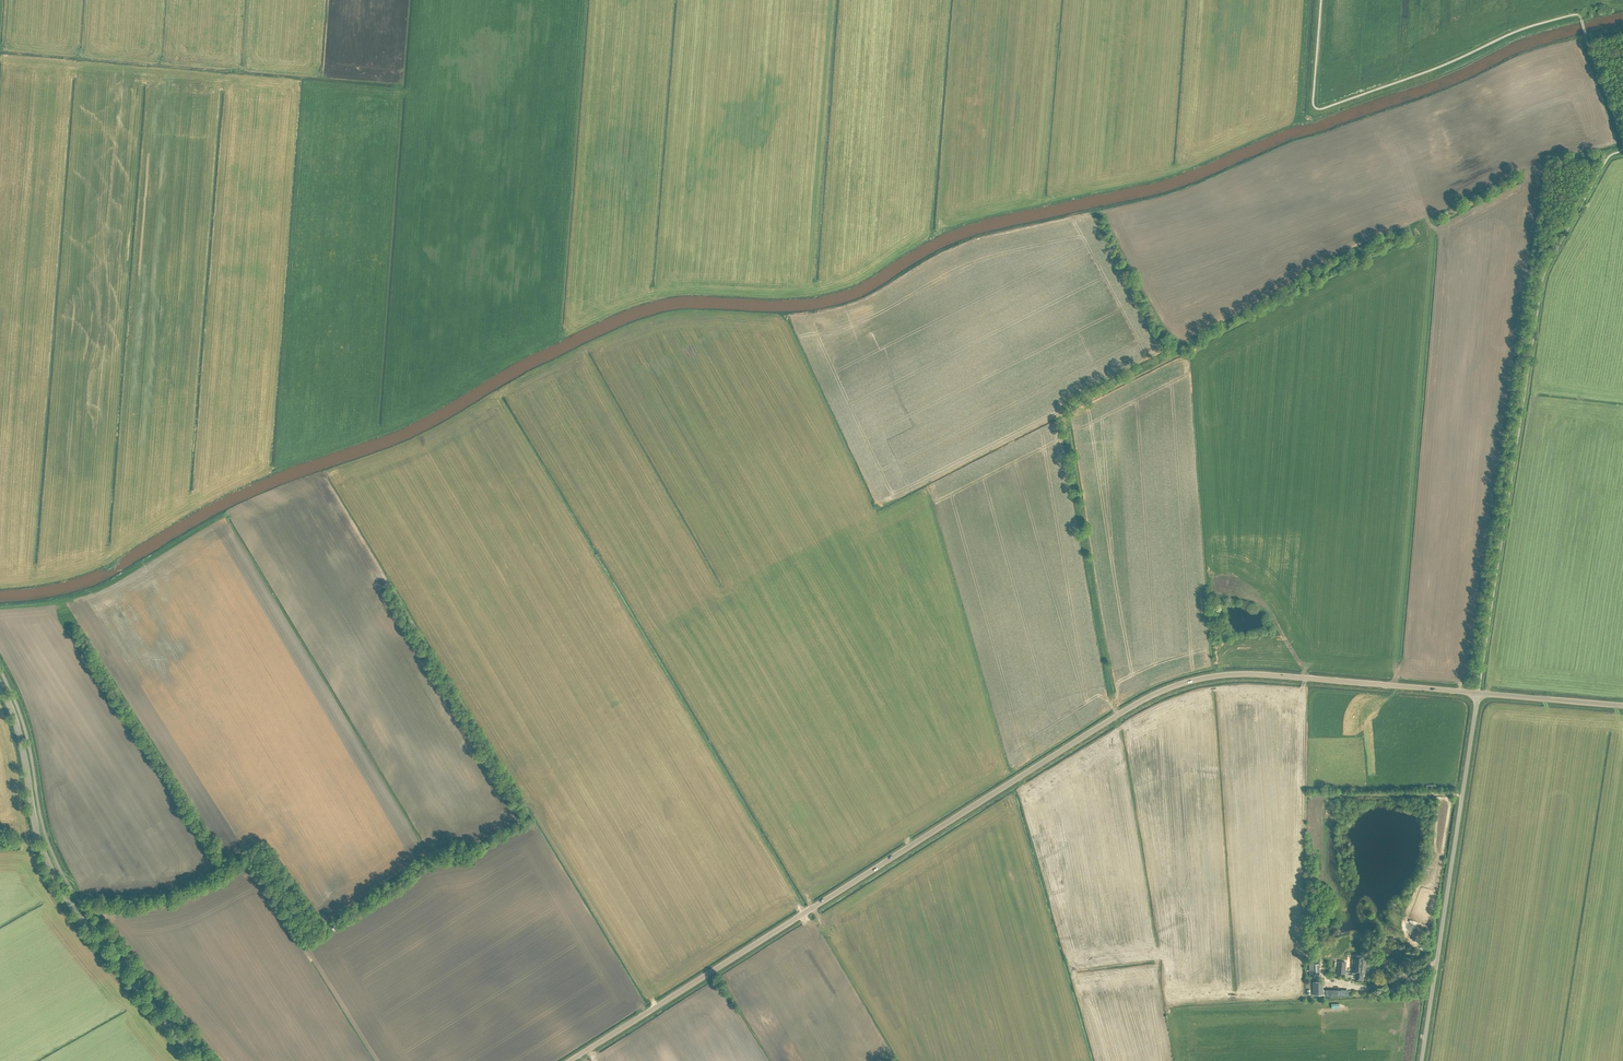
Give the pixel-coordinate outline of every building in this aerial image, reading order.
[(1364,973),(1365,973),(1366,956),(1353,955),(1351,972),(1356,973),(1355,979),(1363,980),(1364,973)] [(1337,974),(1345,974),(1346,962),(1338,962),(1338,966),(1339,967),(1338,968),(1337,974)] [(1313,982),(1313,995),(1325,995),(1325,990),(1323,990),(1323,986),(1324,986),(1324,982),(1313,982)]
